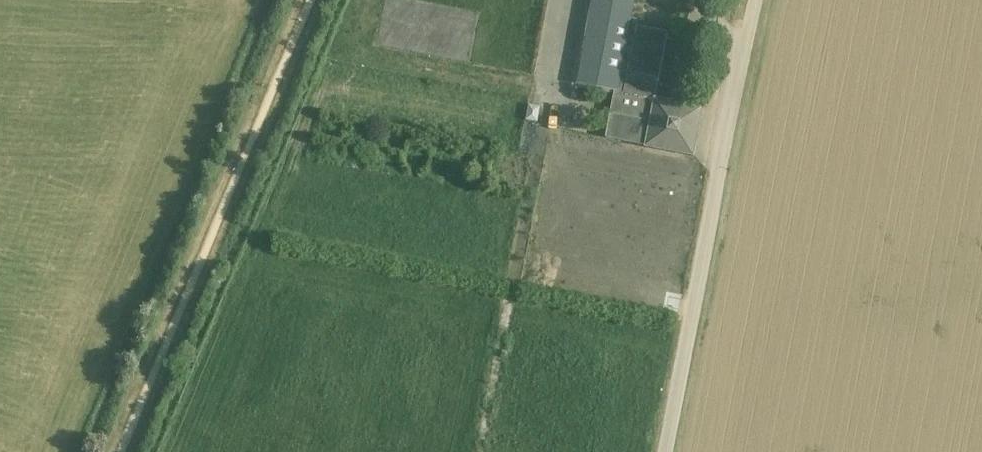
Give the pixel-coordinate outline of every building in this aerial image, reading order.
[(576,82),(617,89),(609,137),(697,153),(706,99),(661,92),(673,23),(638,17),(641,0),(590,0),(576,82)]
